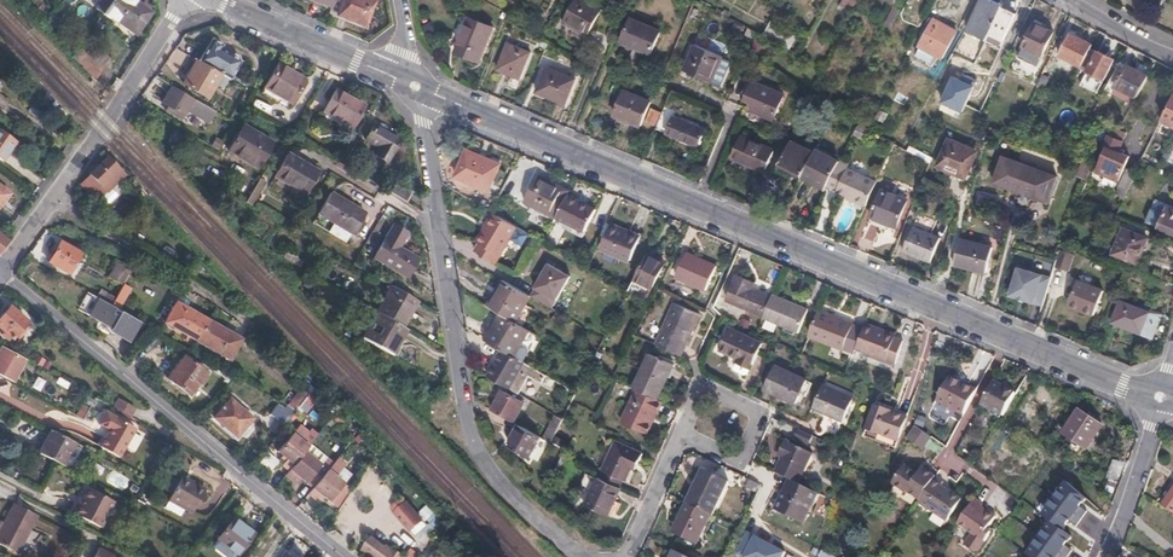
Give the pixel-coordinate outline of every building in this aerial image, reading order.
[(102,14),(112,0),(101,0),(94,8),(102,14)] [(102,14),(115,23),(116,21),(135,34),(149,13),(134,2),(135,0),(112,0),(102,14)] [(375,0),(344,0),(338,14),(366,25),(376,0),(375,0)] [(590,0),(578,0),(565,21),(590,35),(605,8),(590,0)] [(857,0),(843,0),(839,8),(850,13),(857,0)] [(899,0),(898,0),(885,25),(890,29),(904,2),(899,0)] [(1000,9),(983,0),(980,0),(967,29),(987,39),(988,36),(1000,9)] [(1014,16),(1000,9),(988,36),(1001,42),(1014,16)] [(493,26),(470,16),(456,50),(478,60),(493,26)] [(660,30),(630,18),(621,41),(650,53),(660,30)] [(957,32),(933,18),(918,45),(921,47),(936,55),(943,59),(957,32)] [(1055,31),(1034,22),(1018,57),(1037,65),(1042,54),(1044,55),(1055,31)] [(1080,68),(1092,45),(1071,35),(1060,57),(1080,68)] [(221,74),(229,79),(243,56),(212,38),(198,60),(221,74)] [(530,51),(507,43),(497,69),(520,78),(530,51)] [(719,56),(691,44),(680,69),(708,81),(719,56)] [(73,56),(93,79),(112,61),(102,50),(93,59),(83,47),(73,56)] [(936,55),(921,47),(917,55),(932,63),(936,55)] [(1010,52),(1002,48),(987,79),(994,83),(1010,52)] [(1096,53),(1090,50),(1086,59),(1092,62),(1087,72),(1106,82),(1111,72),(1108,71),(1114,60),(1097,51),(1096,53)] [(198,60),(196,59),(182,83),(207,97),(221,74),(198,60)] [(1148,77),(1120,62),(1109,82),(1137,97),(1148,77)] [(279,63),(264,88),(291,104),(305,79),(279,63)] [(575,78),(547,66),(537,90),(565,102),(575,78)] [(972,86),(951,77),(939,105),(960,114),(972,86)] [(783,95),(752,81),(744,100),(754,104),(751,112),(772,120),(783,95)] [(196,100),(173,86),(162,102),(171,108),(168,113),(183,122),(196,100)] [(291,104),(264,88),(261,93),(287,109),(291,104)] [(363,106),(335,90),(323,111),(351,127),(363,106)] [(649,103),(624,91),(614,114),(640,126),(649,103)] [(1162,120),(1172,126),(1172,96),(1162,120)] [(227,118),(234,122),(244,106),(237,102),(227,118)] [(888,114),(881,110),(877,119),(883,123),(888,114)] [(661,111),(653,130),(695,147),(703,129),(661,111)] [(863,134),(867,128),(858,122),(854,129),(863,134)] [(273,142),(244,125),(229,150),(258,167),(273,142)] [(397,140),(372,126),(364,139),(378,147),(373,155),(385,161),(397,140)] [(0,133),(0,161),(3,164),(17,144),(0,133)] [(1121,144),(1107,136),(1102,146),(1106,148),(1096,173),(1117,182),(1127,159),(1116,153),(1121,144)] [(776,154),(746,138),(734,160),(763,176),(776,154)] [(802,177),(815,152),(792,140),(779,165),(802,177)] [(975,151),(950,140),(938,166),(960,176),(962,173),(965,175),(971,163),(969,162),(975,151)] [(840,157),(818,146),(815,152),(802,177),(812,182),(814,180),(825,186),(827,184),(836,165),(840,158),(840,157)] [(497,201),(508,180),(495,171),(497,168),(466,148),(451,172),(497,201)] [(317,171),(287,154),(274,176),(304,193),(317,171)] [(101,186),(119,168),(107,156),(80,185),(89,194),(97,187),(99,190),(102,187),(101,186)] [(1057,180),(1006,157),(994,182),(1045,204),(1057,180)] [(844,169),(846,167),(848,163),(840,158),(836,165),(844,169)] [(864,206),(875,183),(846,167),(844,169),(836,165),(827,184),(835,188),(833,191),(864,206)] [(128,172),(123,168),(119,173),(123,177),(128,172)] [(568,194),(570,190),(539,174),(525,201),(556,218),(557,216),(568,194)] [(261,177),(247,202),(253,205),(267,181),(261,177)] [(407,187),(400,199),(415,208),(422,197),(407,187)] [(9,195),(0,188),(0,206),(9,195)] [(906,201),(880,190),(870,218),(895,228),(906,201)] [(366,213),(330,192),(319,214),(353,235),(366,213)] [(598,210),(568,194),(557,216),(587,231),(598,210)] [(981,197),(971,194),(967,209),(978,212),(981,197)] [(1153,202),(1144,222),(1172,234),(1172,211),(1153,202)] [(497,262),(519,227),(494,212),(477,240),(481,242),(476,250),(497,262)] [(870,223),(863,236),(873,241),(880,229),(870,223)] [(406,234),(392,224),(371,256),(404,277),(416,259),(397,247),(406,234)] [(637,237),(610,225),(598,247),(627,260),(637,237)] [(939,240),(912,228),(902,252),(930,263),(939,240)] [(1147,239),(1123,229),(1114,253),(1137,262),(1147,239)] [(959,240),(953,265),(985,273),(991,249),(959,240)] [(50,262),(69,273),(80,253),(61,242),(50,262)] [(669,250),(652,242),(628,291),(644,299),(669,250)] [(1069,252),(1059,249),(1054,266),(1063,269),(1069,252)] [(1074,253),(1069,252),(1063,269),(1069,270),(1074,253)] [(716,269),(686,253),(674,276),(704,292),(716,269)] [(122,287),(132,269),(118,261),(108,279),(122,287)] [(547,261),(531,297),(556,307),(572,272),(547,261)] [(1050,278),(1048,283),(1059,287),(1064,271),(1053,267),(1050,278)] [(1048,283),(1050,278),(1017,268),(1008,295),(1041,306),(1048,283)] [(342,285),(349,289),(355,280),(348,275),(342,285)] [(763,319),(772,298),(751,290),(753,286),(736,278),(726,303),(763,319)] [(491,308),(496,311),(514,321),(530,294),(505,279),(498,291),(501,293),(491,308)] [(1103,291),(1077,280),(1067,304),(1093,315),(1103,291)] [(396,289),(381,313),(383,315),(409,330),(424,305),(396,289)] [(112,306),(119,310),(126,296),(119,292),(116,298),(112,306)] [(106,293),(102,300),(112,306),(116,298),(106,293)] [(808,309),(773,294),(772,298),(763,319),(762,321),(796,335),(808,309)] [(102,300),(99,299),(90,317),(112,329),(110,332),(129,342),(140,322),(119,310),(112,306),(102,300)] [(1161,318),(1119,301),(1111,323),(1153,340),(1161,318)] [(673,303),(654,345),(680,357),(698,314),(673,303)] [(198,342),(208,322),(175,304),(165,324),(198,342)] [(10,341),(13,338),(14,338),(26,322),(9,308),(0,319),(0,328),(5,332),(2,336),(10,341)] [(481,337),(500,348),(514,356),(528,329),(514,321),(496,311),(481,337)] [(863,329),(819,311),(808,336),(852,354),(854,351),(863,329)] [(383,315),(368,339),(399,356),(414,332),(409,330),(383,315)] [(241,340),(208,322),(198,342),(231,359),(241,340)] [(865,324),(863,329),(854,351),(893,367),(902,346),(892,341),(894,338),(873,330),(874,328),(865,324)] [(762,345),(732,331),(722,352),(742,361),(740,365),(750,370),(762,345)] [(500,348),(486,374),(508,387),(523,362),(514,356),(500,348)] [(0,353),(0,376),(12,382),(25,361),(3,349),(0,353)] [(649,354),(633,388),(637,390),(656,399),(672,365),(649,354)] [(191,396),(207,374),(186,357),(169,378),(191,396)] [(32,365),(41,370),(44,363),(36,358),(32,365)] [(805,384),(774,369),(764,389),(795,404),(805,384)] [(975,391),(949,376),(933,406),(944,412),(948,406),(963,414),(975,391)] [(1002,416),(1014,394),(992,381),(980,403),(1002,416)] [(310,394),(304,387),(288,407),(296,412),(310,394)] [(503,388),(492,408),(514,420),(524,401),(503,388)] [(852,403),(821,388),(811,411),(825,417),(817,432),(835,440),(852,403)] [(656,399),(637,390),(621,422),(646,434),(661,402),(656,399)] [(113,409),(130,418),(133,410),(117,401),(113,409)] [(239,438),(254,420),(230,401),(215,419),(239,438)] [(904,417),(874,405),(865,428),(896,440),(904,417)] [(930,413),(918,406),(914,422),(921,429),(930,413)] [(1101,425),(1078,410),(1062,435),(1084,450),(1101,425)] [(97,428),(129,445),(137,431),(104,413),(97,428)] [(544,436),(551,440),(555,432),(562,418),(555,414),(544,436)] [(279,435),(289,422),(280,415),(275,422),(270,418),(266,424),(279,435)] [(530,454),(541,435),(518,422),(509,440),(518,445),(517,447),(530,454)] [(913,427),(907,440),(940,455),(946,442),(913,427)] [(121,460),(129,445),(97,428),(94,434),(103,440),(99,448),(121,460)] [(76,445),(52,432),(39,456),(64,469),(76,445)] [(289,470),(305,451),(309,447),(292,432),(277,450),(287,459),(282,464),(289,470)] [(781,458),(774,473),(787,480),(795,484),(810,454),(785,441),(777,456),(781,458)] [(605,472),(601,479),(618,488),(621,481),(623,481),(632,463),(637,465),(642,454),(616,442),(602,471),(605,472)] [(328,471),(305,451),(289,470),(285,475),(292,481),(297,475),(313,489),(328,471)] [(272,471),(279,458),(268,453),(262,466),(272,471)] [(338,459),(328,471),(313,489),(308,494),(315,500),(320,494),(337,509),(351,494),(343,487),(345,485),(336,478),(346,466),(338,459)] [(933,480),(935,478),(919,466),(913,473),(903,466),(889,485),(897,491),(901,485),(910,490),(909,493),(919,501),(933,480)] [(711,514),(713,515),(728,482),(701,470),(686,503),(687,504),(711,514)] [(587,472),(580,487),(589,491),(596,476),(587,472)] [(601,479),(596,477),(584,506),(607,517),(620,489),(618,488),(601,479)] [(189,488),(191,483),(181,478),(178,483),(189,488)] [(801,523),(816,494),(795,484),(787,480),(773,509),(801,523)] [(919,501),(917,503),(926,509),(929,506),(934,510),(930,516),(940,524),(954,505),(944,497),(949,490),(933,480),(919,501)] [(206,491),(191,483),(189,488),(178,483),(168,501),(193,515),(206,491)] [(100,530),(114,503),(81,486),(67,512),(100,530)] [(1162,505),(1172,512),(1172,489),(1162,505)] [(986,502),(1001,514),(1011,503),(996,491),(986,502)] [(413,537),(428,526),(406,497),(391,508),(413,537)] [(698,545),(711,514),(687,504),(674,535),(698,545)] [(38,519),(13,506),(0,532),(0,548),(17,556),(19,556),(38,519)] [(1029,548),(1045,522),(1023,509),(1007,536),(1029,548)] [(244,548),(260,526),(239,511),(223,534),(244,548)] [(966,512),(952,532),(962,538),(967,530),(976,536),(974,540),(982,545),(997,523),(980,512),(975,518),(966,512)] [(748,530),(736,553),(743,556),(784,556),(787,550),(748,530)] [(366,551),(374,556),(402,556),(395,552),(394,554),(386,548),(385,550),(373,541),(366,551)] [(86,545),(81,556),(108,556),(86,545)]
